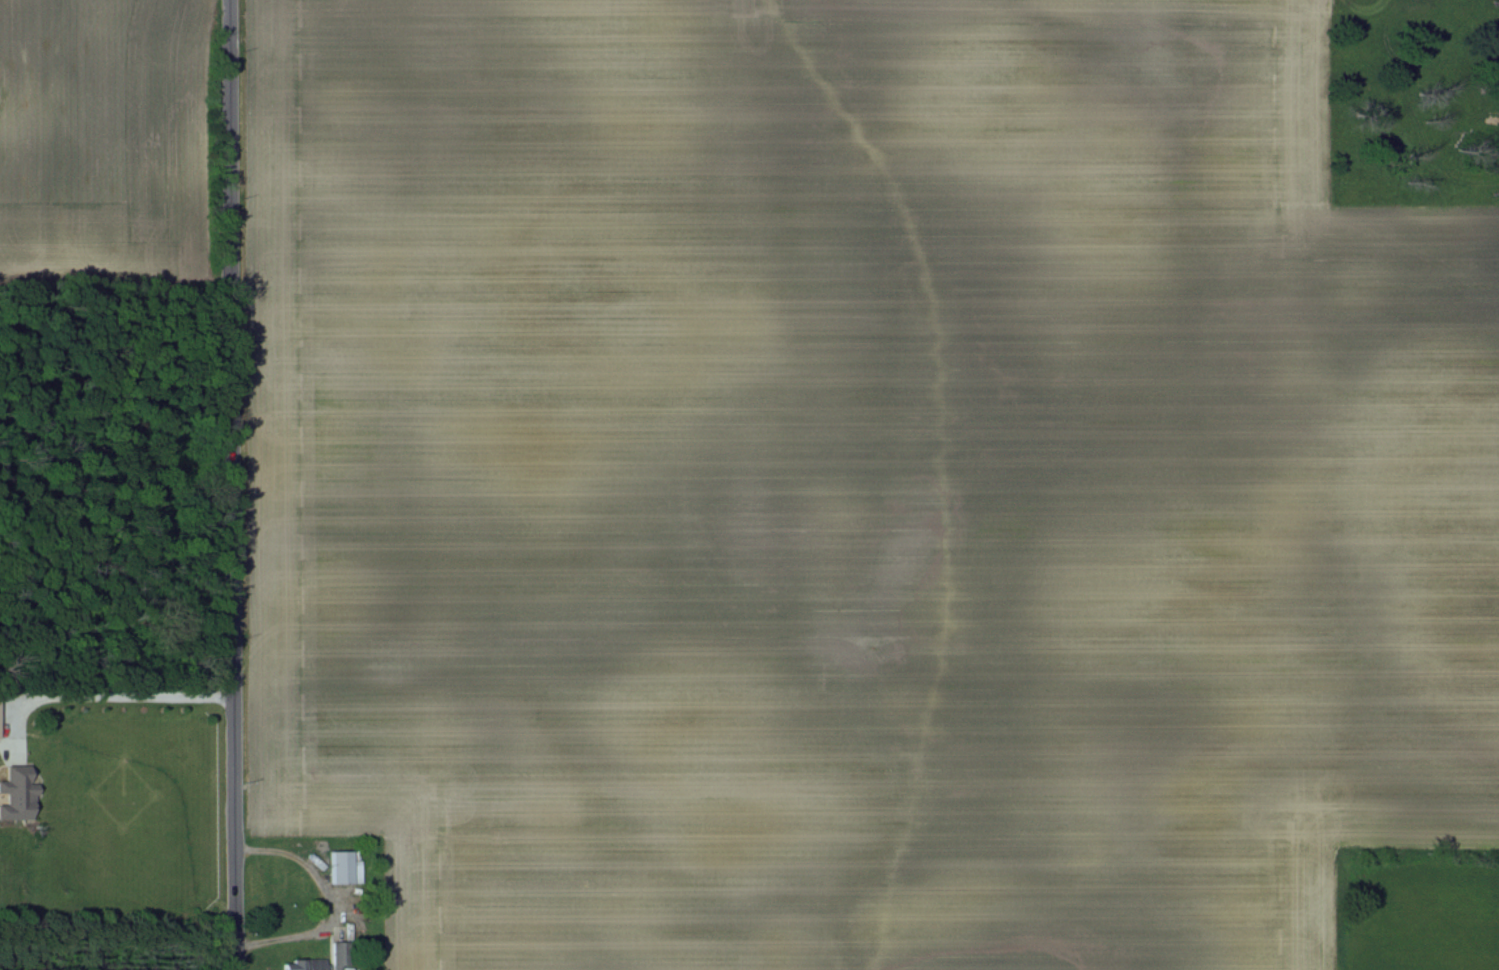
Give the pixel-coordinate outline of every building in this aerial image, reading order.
[(35,818),(34,783),(31,783),(31,764),(7,764),(7,779),(0,779),(0,792),(5,792),(6,803),(0,803),(0,818),(35,818)] [(362,882),(361,859),(353,859),(353,848),(332,849),(332,882),(362,882)] [(293,957),(293,961),(284,961),(284,969),(325,969),(325,958),(293,957)]
